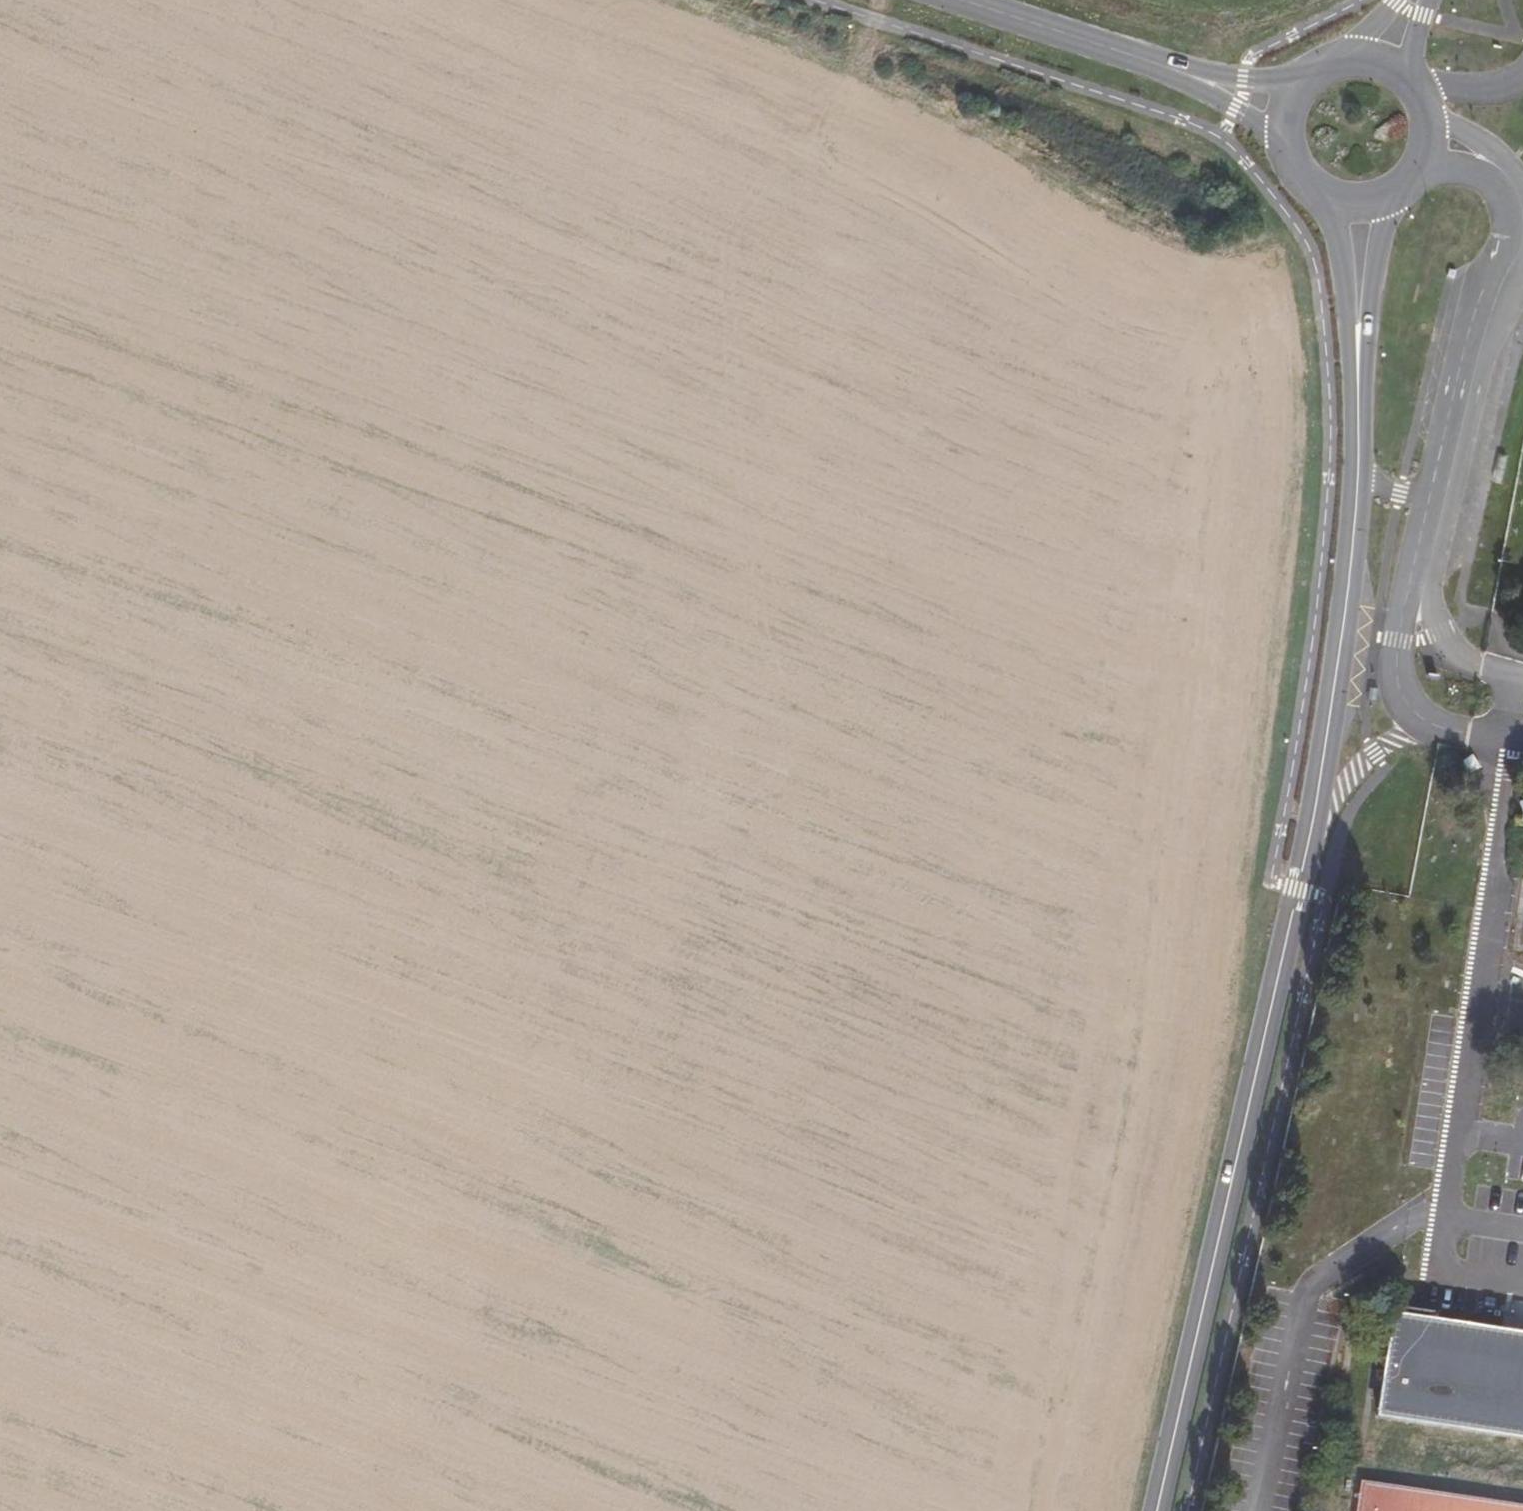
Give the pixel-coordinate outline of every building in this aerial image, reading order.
[(1377,1419),(1522,1438),(1522,1333),(1391,1316),(1377,1419)]
